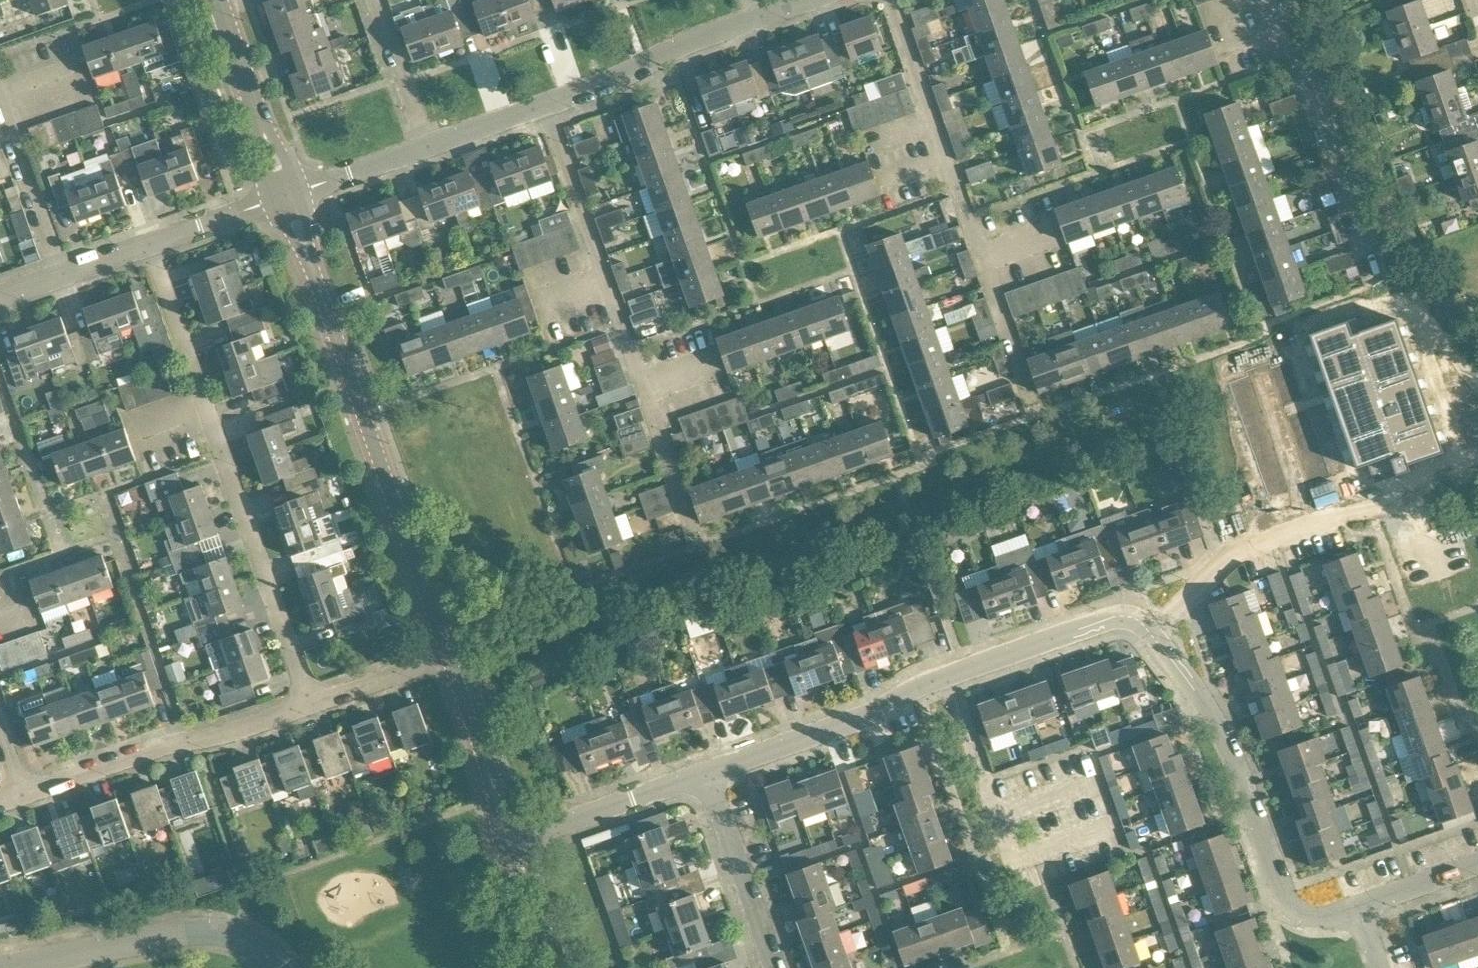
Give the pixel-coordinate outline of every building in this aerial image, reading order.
[(38,16),(69,4),(68,0),(32,0),(38,16)] [(312,0),(272,0),(267,2),(276,27),(316,13),(312,0)] [(460,34),(471,30),(460,0),(440,0),(421,7),(425,19),(438,53),(463,44),(460,34)] [(486,36),(510,27),(500,0),(483,0),(475,3),(474,0),(468,0),(462,2),(461,0),(460,0),(471,30),(483,26),(486,36)] [(540,0),(500,0),(510,27),(535,19),(532,9),(542,5),(540,0)] [(582,2),(581,0),(540,0),(542,5),(555,1),(558,11),(582,2)] [(1011,20),(1004,0),(990,0),(969,7),(978,31),(1011,20)] [(1052,1),(1054,0),(1038,0),(1049,29),(1061,25),(1052,1)] [(1143,5),(1147,15),(1159,10),(1156,0),(1143,5)] [(1382,41),(1429,24),(1420,0),(1422,0),(1399,0),(1401,7),(1387,12),(1395,36),(1382,40),(1382,41)] [(916,27),(927,22),(940,18),(936,4),(911,13),(916,27)] [(425,19),(421,7),(421,5),(401,12),(402,14),(393,17),(399,32),(404,30),(415,61),(438,53),(425,19)] [(1134,19),(1147,15),(1143,5),(1131,9),(1134,19)] [(337,40),(327,44),(321,27),(316,13),(276,27),(285,52),(299,47),(303,58),(339,45),(337,40)] [(855,65),(854,60),(882,50),(870,16),(841,26),(845,36),(833,41),(843,69),(855,65)] [(1094,22),(1098,32),(1111,27),(1108,17),(1094,22)] [(986,55),(1019,43),(1011,20),(978,31),(986,55)] [(160,32),(156,21),(132,29),(144,61),(148,72),(182,60),(171,28),(160,32)] [(932,48),(927,35),(931,34),(927,22),(916,27),(912,28),(921,52),(932,48)] [(1085,36),(1098,32),(1094,22),(1081,26),(1085,36)] [(1419,56),(1422,67),(1451,57),(1447,45),(1437,48),(1429,24),(1382,41),(1388,57),(1401,53),(1404,61),(1419,56)] [(120,69),(144,61),(132,29),(108,38),(120,69)] [(1217,63),(1215,56),(1206,30),(1182,38),(1193,72),(1217,63)] [(846,77),(843,69),(833,41),(822,45),(818,35),(794,44),(810,89),(846,77)] [(94,78),(120,69),(108,38),(83,46),(94,78)] [(1169,80),(1193,72),(1182,38),(1158,47),(1169,80)] [(994,79),(1028,67),(1019,43),(986,55),(994,79)] [(776,93),(779,100),(810,89),(794,44),(770,52),(773,62),(761,66),(772,95),(776,93)] [(337,87),(346,83),(335,52),(341,50),(339,45),(303,58),(306,69),(292,74),(302,100),(337,88),(337,87)] [(1145,89),(1169,80),(1158,47),(1134,55),(1145,89)] [(921,52),(925,65),(936,61),(932,48),(921,52)] [(1121,97),(1145,89),(1134,55),(1110,64),(1121,97)] [(1417,82),(1425,105),(1458,93),(1450,71),(1455,69),(1451,57),(1422,67),(1427,79),(1417,82)] [(771,95),(772,95),(761,66),(750,70),(747,60),(722,69),(734,103),(737,111),(751,106),(748,98),(758,94),(761,103),(773,99),(771,95)] [(1097,106),(1121,97),(1110,64),(1086,72),(1097,106)] [(1003,103),(1036,91),(1028,67),(994,79),(1003,103)] [(710,111),(734,103),(722,69),(698,78),(710,111)] [(881,97),(884,96),(895,92),(907,87),(902,72),(883,78),(875,81),(881,97)] [(937,99),(949,95),(944,82),(933,86),(937,99)] [(127,90),(130,99),(133,109),(146,105),(140,85),(127,90)] [(904,116),(916,112),(907,87),(895,92),(904,116)] [(179,89),(166,94),(170,104),(183,100),(179,89)] [(856,106),(860,104),(872,100),(868,90),(853,96),(856,106)] [(1011,127),(1045,115),(1036,91),(1003,103),(1011,127)] [(892,120),(904,116),(895,92),(884,96),(892,120)] [(1477,127),(1477,120),(1476,115),(1467,118),(1458,93),(1425,105),(1425,106),(1420,108),(1426,123),(1431,121),(1434,131),(1444,127),(1448,138),(1477,127)] [(957,107),(953,108),(949,95),(937,99),(946,123),(961,118),(957,107)] [(1294,95),(1290,96),(1269,103),(1274,117),(1299,109),(1294,95)] [(847,109),(856,106),(853,96),(844,99),(847,109)] [(881,124),(892,120),(884,96),(881,97),(872,100),(881,124)] [(108,118),(133,109),(130,99),(104,108),(108,118)] [(869,128),(881,124),(872,100),(860,104),(869,128)] [(632,139),(665,127),(657,103),(623,115),(632,139)] [(1247,126),(1245,121),(1239,103),(1205,114),(1214,138),(1247,126)] [(85,108),(93,132),(105,127),(97,104),(85,108)] [(856,133),(869,128),(860,104),(856,106),(847,109),(856,133)] [(82,136),(93,132),(85,108),(74,112),(82,136)] [(71,139),(82,136),(74,112),(63,116),(71,139)] [(1020,151),(1053,139),(1045,115),(1011,127),(1020,151)] [(59,143),(71,139),(63,116),(51,120),(59,143)] [(781,121),(785,131),(796,127),(792,117),(781,121)] [(954,147),(965,143),(969,142),(961,118),(946,123),(954,147)] [(1299,135),(1311,131),(1306,118),(1295,122),(1299,135)] [(48,147),(59,143),(51,120),(40,124),(48,147)] [(774,134),(785,131),(781,121),(770,125),(774,134)] [(36,151),(48,147),(40,124),(28,128),(36,151)] [(199,179),(190,154),(201,150),(193,126),(181,130),(182,132),(171,136),(176,151),(164,155),(175,188),(199,179)] [(1222,162),(1255,150),(1247,126),(1214,138),(1222,162)] [(640,163),(674,151),(665,127),(632,139),(640,163)] [(1477,167),(1477,127),(1448,138),(1448,139),(1453,137),(1456,149),(1447,152),(1455,176),(1477,167)] [(701,132),(710,157),(722,152),(714,128),(701,132)] [(804,132),(807,142),(820,137),(817,128),(804,132)] [(1304,148),(1315,144),(1311,131),(1299,135),(1304,148)] [(794,146),(807,142),(804,132),(791,137),(794,146)] [(603,149),(598,135),(574,144),(578,158),(603,149)] [(1020,151),(1021,156),(1028,175),(1061,163),(1053,139),(1020,151)] [(954,147),(959,160),(970,156),(965,143),(954,147)] [(150,160),(145,148),(134,152),(132,145),(121,149),(130,175),(140,171),(149,197),(175,188),(164,155),(150,160)] [(756,149),(759,158),(772,154),(769,145),(756,149)] [(528,188),(533,186),(552,179),(541,146),(517,154),(528,188)] [(118,179),(130,175),(121,149),(109,154),(110,157),(100,161),(106,177),(92,182),(104,213),(127,205),(118,179)] [(746,163),(759,158),(756,149),(743,153),(746,163)] [(1231,186),(1264,174),(1255,150),(1222,162),(1231,186)] [(649,186),(682,175),(674,151),(640,163),(649,186)] [(506,201),(504,196),(528,188),(517,154),(492,163),(495,173),(484,177),(494,205),(506,201)] [(844,170),(856,203),(880,195),(868,161),(844,170)] [(990,161),(966,169),(971,183),(995,175),(990,161)] [(12,176),(7,162),(0,164),(0,174),(2,179),(12,176)] [(583,183),(594,179),(590,166),(579,170),(583,183)] [(1316,183),(1328,179),(1323,166),(1312,170),(1316,183)] [(1164,208),(1169,207),(1188,200),(1176,167),(1152,175),(1164,208)] [(1455,176),(1464,201),(1474,197),(1477,209),(1477,167),(1455,176)] [(832,211),(856,203),(844,170),(820,178),(832,211)] [(482,209),(494,205),(484,177),(472,181),(469,171),(445,180),(456,213),(462,229),(473,225),(467,209),(480,205),(482,209)] [(77,222),(104,213),(92,182),(78,187),(73,172),(62,176),(60,172),(49,177),(57,200),(68,196),(77,222)] [(1239,210),(1272,198),(1264,174),(1231,186),(1239,210)] [(657,210),(690,199),(682,175),(649,186),(657,210)] [(1140,217),(1164,208),(1152,175),(1128,183),(1140,217)] [(808,220),(832,211),(820,178),(796,187),(808,220)] [(583,183),(588,196),(599,192),(594,179),(583,183)] [(1321,196),(1332,192),(1328,179),(1316,183),(1321,196)] [(433,226),(432,222),(456,213),(445,180),(420,189),(423,198),(412,202),(422,230),(433,226)] [(1116,225),(1140,217),(1128,183),(1104,192),(1116,225)] [(784,228),(808,220),(796,187),(772,195),(784,228)] [(1092,234),(1116,225),(1104,192),(1080,200),(1092,234)] [(14,213),(24,209),(19,195),(9,199),(14,213)] [(760,237),(784,228),(772,195),(748,203),(760,237)] [(426,243),(422,230),(412,202),(400,207),(397,197),(374,205),(385,239),(401,233),(404,242),(413,246),(426,243)] [(1247,234),(1281,222),(1272,198),(1239,210),(1247,234)] [(665,234),(699,223),(690,199),(657,210),(665,234)] [(1068,242),(1092,234),(1080,200),(1056,209),(1068,242)] [(384,239),(385,239),(374,205),(348,214),(360,247),(373,243),(378,258),(389,254),(384,239)] [(19,227),(29,223),(24,209),(14,213),(19,227)] [(572,224),(568,211),(567,210),(539,220),(544,234),(548,232),(560,228),(572,224)] [(1333,230),(1344,226),(1340,213),(1328,217),(1333,230)] [(600,231),(611,227),(607,214),(595,218),(600,231)] [(901,234),(913,230),(909,218),(874,230),(878,242),(868,245),(876,269),(909,258),(901,234)] [(1256,258),(1289,246),(1281,222),(1247,234),(1256,258)] [(674,258),(707,247),(699,223),(665,234),(674,258)] [(569,253),(581,249),(572,224),(560,228),(569,253)] [(956,226),(952,227),(932,235),(937,248),(961,240),(956,226)] [(1338,244),(1349,240),(1344,226),(1333,230),(1338,244)] [(600,231),(604,244),(616,240),(611,227),(600,231)] [(557,257),(569,253),(560,228),(548,232),(557,257)] [(545,261),(557,257),(548,232),(544,234),(536,236),(545,261)] [(533,266),(545,261),(536,236),(524,241),(533,266)] [(1179,251),(1192,246),(1189,237),(1176,241),(1179,251)] [(521,270),(533,266),(524,241),(512,245),(521,270)] [(1166,255),(1179,251),(1176,241),(1163,246),(1166,255)] [(1299,252),(1292,254),(1289,246),(1256,258),(1264,282),(1297,270),(1297,268),(1304,266),(1299,252)] [(191,275),(200,300),(243,285),(238,271),(241,270),(237,260),(241,258),(237,247),(213,255),(217,266),(191,275)] [(682,282),(716,270),(707,247),(674,258),(682,282)] [(962,266),(973,262),(969,249),(957,253),(962,266)] [(1354,266),(1349,252),(1325,260),(1329,274),(1354,266)] [(1131,267),(1144,263),(1141,253),(1128,258),(1131,267)] [(1182,258),(1184,265),(1197,261),(1195,253),(1182,258)] [(885,293),(918,282),(909,258),(876,269),(885,293)] [(1118,272),(1131,267),(1128,258),(1115,262),(1118,272)] [(1171,270),(1184,265),(1182,258),(1169,263),(1171,270)] [(265,277),(269,275),(276,272),(271,260),(260,264),(265,277)] [(617,278),(628,274),(623,261),(612,265),(617,278)] [(967,279),(978,275),(973,262),(962,266),(967,279)] [(1088,291),(1086,285),(1079,267),(1067,271),(1075,295),(1088,291)] [(456,274),(459,282),(473,277),(470,269),(456,274)] [(682,282),(684,287),(691,306),(724,294),(716,270),(682,282)] [(1134,275),(1137,282),(1150,277),(1147,270),(1134,275)] [(1306,294),(1299,275),(1297,270),(1264,282),(1272,306),(1306,294)] [(1063,300),(1075,295),(1067,271),(1054,275),(1063,300)] [(371,280),(372,282),(376,294),(400,285),(395,272),(371,280)] [(446,287),(459,282),(456,274),(443,279),(446,287)] [(617,278),(621,291),(632,287),(628,274),(617,278)] [(1051,304),(1063,300),(1054,275),(1042,280),(1051,304)] [(1124,286),(1137,282),(1134,275),(1121,279),(1124,286)] [(1038,308),(1051,304),(1042,280),(1030,284),(1038,308)] [(893,317),(926,306),(918,282),(885,293),(893,317)] [(1111,283),(1096,288),(1099,295),(1113,290),(1111,283)] [(1042,321),(1038,308),(1030,284),(1017,288),(1026,313),(1030,325),(1042,321)] [(239,327),(262,319),(258,307),(254,308),(250,298),(248,299),(243,285),(200,300),(209,325),(235,316),(239,327)] [(408,291),(411,300),(424,295),(421,287),(408,291)] [(990,310),(985,297),(982,287),(959,294),(963,305),(974,301),(979,314),(990,310)] [(1014,317),(1026,313),(1017,288),(1005,293),(1014,317)] [(157,301),(139,308),(133,291),(111,299),(121,330),(133,326),(142,352),(152,348),(157,361),(176,354),(157,301)] [(399,304),(411,300),(408,291),(396,296),(399,304)] [(634,315),(658,306),(653,292),(629,301),(634,315)] [(1196,300),(1208,334),(1232,325),(1220,292),(1196,300)] [(826,338),(831,336),(850,329),(838,296),(814,304),(826,338)] [(1184,342),(1172,309),(1168,298),(1144,306),(1148,317),(1160,350),(1184,342)] [(106,336),(121,330),(111,299),(84,309),(93,334),(83,338),(91,361),(101,358),(100,354),(111,350),(106,336)] [(495,307),(507,340),(531,332),(519,299),(495,307)] [(1184,342),(1208,334),(1196,300),(1172,309),(1184,342)] [(801,346),(826,338),(814,304),(790,313),(801,346)] [(901,341),(935,330),(926,306),(893,317),(901,341)] [(1148,317),(1145,318),(1141,306),(1121,313),(1136,359),(1160,350),(1148,317)] [(483,349),(507,340),(495,307),(471,316),(483,349)] [(983,327),(995,323),(990,310),(979,314),(983,327)] [(777,355),(801,346),(790,313),(766,321),(777,355)] [(1112,367),(1136,359),(1121,313),(1097,322),(1101,334),(1100,334),(1112,367)] [(91,361),(83,338),(71,342),(61,316),(37,325),(49,356),(61,352),(66,366),(76,362),(77,366),(91,361)] [(459,357),(483,349),(471,316),(447,324),(459,357)] [(1347,321),(1309,334),(1356,468),(1371,463),(1376,478),(1395,472),(1396,475),(1409,470),(1407,465),(1443,452),(1396,318),(1361,331),(1356,317),(1347,320),(1347,321)] [(226,373),(257,362),(252,347),(266,342),(262,332),(266,330),(262,319),(239,327),(242,338),(217,347),(226,373)] [(753,363),(777,355),(766,321),(742,330),(753,363)] [(435,366),(459,357),(447,324),(423,332),(435,366)] [(47,357),(49,356),(37,325),(12,334),(21,359),(10,363),(7,356),(18,387),(30,383),(28,379),(40,375),(45,390),(57,386),(47,357)] [(729,372),(753,363),(742,330),(718,338),(729,372)] [(910,365),(943,353),(935,330),(901,341),(910,365)] [(411,374),(435,366),(423,332),(399,341),(411,374)] [(607,333),(591,338),(597,355),(613,349),(607,333)] [(1088,376),(1112,367),(1100,334),(1076,342),(1088,376)] [(1064,384),(1088,376),(1076,342),(1052,351),(1064,384)] [(995,362),(1007,358),(1002,344),(991,348),(995,362)] [(951,377),(950,373),(967,367),(962,349),(944,355),(943,353),(910,365),(918,389),(951,377)] [(1040,392),(1064,384),(1052,351),(1028,359),(1040,392)] [(599,380),(624,372),(619,358),(595,367),(599,380)] [(1000,375),(1011,371),(1007,358),(995,362),(1000,375)] [(260,388),(264,399),(288,391),(284,379),(280,380),(276,370),(262,375),(257,362),(226,373),(234,397),(260,388)] [(570,390),(568,385),(562,366),(528,378),(537,402),(570,390)] [(840,380),(853,375),(850,366),(837,371),(840,380)] [(153,375),(162,398),(173,394),(165,371),(153,375)] [(827,385),(840,380),(837,371),(824,375),(827,385)] [(604,393),(628,385),(624,372),(599,380),(604,393)] [(150,402),(162,398),(153,375),(142,379),(150,402)] [(927,413),(960,401),(951,377),(918,389),(927,413)] [(139,406),(150,402),(142,379),(130,383),(139,406)] [(127,410),(139,406),(130,383),(119,387),(127,410)] [(789,387),(792,397),(805,392),(801,383),(789,387)] [(843,388),(846,397),(859,392),(856,383),(843,388)] [(987,391),(992,405),(1016,397),(1011,383),(987,391)] [(780,401),(792,397),(789,387),(776,392),(780,401)] [(833,402),(846,397),(843,388),(830,392),(833,402)] [(545,426),(579,414),(570,390),(537,402),(545,426)] [(750,420),(748,415),(741,396),(729,400),(737,425),(750,420)] [(92,405),(95,415),(109,410),(105,400),(92,405)] [(725,429),(737,425),(729,400),(716,405),(725,429)] [(795,404),(798,414),(812,409),(808,400),(795,404)] [(968,425),(962,406),(960,401),(927,413),(935,437),(938,436),(950,432),(968,425)] [(785,418),(798,414),(795,404),(782,409),(785,418)] [(81,420),(95,415),(92,405),(78,410),(81,420)] [(712,433),(725,429),(716,405),(704,409),(712,433)] [(65,416),(62,406),(49,410),(53,420),(65,416)] [(248,434),(257,460),(288,448),(283,434),(297,429),(293,419),(297,417),(293,406),(269,414),(273,425),(248,434)] [(700,438),(712,433),(704,409),(691,413),(700,438)] [(688,442),(700,438),(691,413),(679,418),(684,431),(688,442)] [(771,413),(759,417),(762,426),(774,422),(771,413)] [(554,450),(573,443),(587,438),(579,414),(545,426),(554,450)] [(858,430),(869,463),(893,454),(882,421),(858,430)] [(622,443),(646,435),(641,422),(617,430),(622,443)] [(102,436),(113,468),(136,460),(125,428),(102,436)] [(845,471),(869,463),(858,430),(834,438),(845,471)] [(676,446),(688,442),(684,431),(673,435),(676,446)] [(950,432),(938,436),(941,443),(953,439),(950,432)] [(89,477),(78,445),(77,445),(74,435),(65,439),(63,434),(38,442),(48,473),(58,470),(64,485),(89,477)] [(626,457),(651,448),(646,435),(622,443),(626,457)] [(89,477),(113,468),(102,436),(78,445),(89,477)] [(822,480),(845,471),(834,438),(810,446),(822,480)] [(798,488),(822,480),(810,446),(786,455),(798,488)] [(294,486),(318,477),(315,466),(311,467),(307,457),(293,462),(288,448),(257,460),(265,484),(291,475),(294,486)] [(606,493),(600,474),(606,462),(603,454),(572,465),(576,476),(565,480),(573,504),(606,493)] [(798,488),(786,455),(762,463),(774,497),(775,502),(787,497),(786,492),(798,488)] [(750,505),(774,497),(762,463),(738,472),(750,505)] [(1163,470),(1166,496),(1186,494),(1183,468),(1163,470)] [(16,496),(7,472),(0,474),(0,501),(16,496)] [(201,484),(184,491),(177,472),(145,483),(152,502),(156,501),(160,511),(174,507),(179,520),(210,509),(201,484)] [(726,513),(750,505),(738,472),(714,480),(726,513)] [(330,513),(313,519),(308,506),(322,501),(319,491),(323,489),(318,477),(294,486),(298,498),(273,506),(282,531),(331,514),(330,513)] [(702,522),(726,513),(714,480),(690,489),(702,522)] [(644,507),(668,498),(664,485),(639,493),(644,507)] [(582,529),(615,517),(606,493),(573,504),(582,529)] [(24,519),(16,496),(0,501),(0,528),(24,519)] [(1189,533),(1202,529),(1191,497),(1162,507),(1165,515),(1152,519),(1148,508),(1137,512),(1152,554),(1166,549),(1168,553),(1178,550),(1175,540),(1190,535),(1189,533)] [(648,520),(654,518),(673,511),(668,498),(644,507),(648,520)] [(173,563),(197,554),(193,543),(219,534),(210,509),(179,520),(183,534),(169,539),(173,550),(169,551),(173,563)] [(1137,512),(1127,515),(1125,510),(1101,519),(1115,561),(1126,557),(1129,567),(1140,563),(1138,558),(1152,554),(1137,512)] [(344,549),(340,538),(331,514),(282,531),(290,556),(316,547),(320,557),(344,549)] [(623,541),(617,522),(615,517),(582,529),(590,553),(623,541)] [(0,528),(0,553),(1,554),(32,543),(24,519),(0,528)] [(1104,565),(1115,561),(1101,519),(1100,519),(1105,535),(1082,544),(1078,532),(1067,536),(1082,578),(1096,573),(1097,578),(1108,574),(1104,565)] [(1068,583),(1082,578),(1067,536),(1056,540),(1060,551),(1037,559),(1032,544),(1031,545),(1045,586),(1055,582),(1059,591),(1069,588),(1068,583)] [(911,537),(896,542),(901,555),(916,550),(911,537)] [(1034,590),(1045,586),(1031,545),(995,557),(998,565),(1013,607),(1027,602),(1028,606),(1039,603),(1034,590)] [(348,561),(347,560),(356,557),(353,548),(344,551),(344,549),(320,557),(324,569),(298,578),(307,603),(338,592),(334,578),(348,573),(344,562),(348,561)] [(1332,586),(1365,575),(1357,552),(1324,564),(1332,586)] [(114,586),(106,562),(103,554),(79,563),(90,595),(114,586)] [(190,597),(235,581),(227,556),(201,565),(197,554),(173,563),(177,574),(181,572),(190,597)] [(67,603),(90,595),(79,563),(56,571),(67,603)] [(999,612),(1013,607),(998,565),(987,569),(991,580),(967,589),(976,614),(987,611),(990,620),(1000,616),(999,612)] [(833,566),(820,571),(825,585),(838,581),(833,566)] [(42,612),(67,603),(56,571),(30,580),(42,612)] [(1291,601),(1288,594),(1280,571),(1268,575),(1279,605),(1291,601)] [(1311,595),(1308,588),(1302,571),(1290,576),(1298,599),(1306,596),(1307,596),(1311,595)] [(1373,597),(1365,575),(1332,586),(1341,611),(1346,609),(1345,607),(1373,597)] [(187,639),(223,626),(219,615),(244,606),(235,581),(190,597),(198,621),(183,627),(187,639)] [(345,630),(369,622),(365,610),(357,586),(338,592),(307,603),(315,628),(341,619),(345,630)] [(1251,616),(1251,614),(1250,611),(1243,592),(1210,604),(1219,628),(1224,626),(1224,625),(1251,616)] [(1355,629),(1387,618),(1379,595),(1373,597),(1345,607),(1346,609),(1348,608),(1355,629)] [(1312,611),(1307,596),(1306,596),(1298,599),(1303,614),(1312,611)] [(875,613),(889,654),(903,649),(905,654),(915,650),(912,641),(934,633),(922,600),(903,606),(887,612),(886,609),(875,613)] [(720,626),(714,607),(686,616),(692,635),(720,626)] [(1299,624),(1294,609),(1285,612),(1291,627),(1294,626),(1299,624)] [(1232,648),(1267,636),(1258,611),(1251,614),(1251,616),(1224,625),(1224,626),(1232,648)] [(875,659),(889,654),(875,613),(840,625),(842,628),(841,629),(853,662),(863,658),(866,668),(877,664),(875,659)] [(1363,652),(1395,641),(1387,618),(1355,629),(1363,652)] [(128,619),(114,624),(117,635),(132,630),(128,619)] [(1299,624),(1294,626),(1300,642),(1309,639),(1303,623),(1299,624)] [(1319,642),(1328,639),(1322,623),(1314,626),(1319,642)] [(216,669),(261,653),(252,628),(226,637),(223,626),(187,639),(199,635),(202,646),(206,644),(215,669),(216,669)] [(79,633),(82,643),(95,639),(92,629),(79,633)] [(842,666),(853,662),(841,629),(806,641),(820,683),(834,678),(836,683),(846,679),(842,666)] [(28,634),(37,658),(48,654),(40,630),(28,634)] [(69,648),(82,643),(79,633),(65,638),(69,648)] [(25,662),(37,658),(28,634),(17,638),(25,662)] [(1275,658),(1274,657),(1267,636),(1232,648),(1240,671),(1246,669),(1275,658)] [(14,666),(25,662),(17,638),(6,642),(14,666)] [(1325,658),(1333,655),(1328,639),(1319,642),(1325,658)] [(628,650),(624,640),(611,645),(615,655),(628,650)] [(806,688),(820,683),(806,641),(770,653),(783,691),(794,687),(797,696),(808,692),(806,688)] [(1372,676),(1384,671),(1403,664),(1395,641),(1363,652),(1372,676)] [(14,666),(6,642),(0,644),(0,664),(2,670),(14,666)] [(88,661),(102,656),(110,653),(106,643),(85,651),(88,661)] [(74,666),(88,661),(85,651),(71,655),(74,666)] [(151,690),(162,686),(150,651),(131,658),(137,674),(120,680),(131,712),(155,703),(151,690)] [(713,651),(702,655),(706,666),(717,662),(713,651)] [(1310,671),(1319,668),(1313,652),(1305,655),(1310,671)] [(220,695),(224,706),(248,698),(244,687),(269,678),(261,653),(216,669),(221,682),(220,683),(224,693),(220,695)] [(773,695),(783,691),(770,653),(735,666),(750,707),(764,703),(765,707),(776,703),(773,695)] [(1253,691),(1288,678),(1280,655),(1274,657),(1275,658),(1246,669),(1253,691)] [(1136,706),(1132,694),(1145,690),(1133,657),(1111,664),(1109,659),(1107,659),(1121,698),(1126,710),(1136,706)] [(1120,698),(1121,698),(1107,659),(1086,667),(1098,700),(1118,693),(1120,698)] [(188,679),(181,661),(166,666),(172,684),(188,679)] [(38,678),(52,674),(49,663),(35,668),(38,678)] [(736,712),(750,707),(735,666),(724,669),(728,681),(716,685),(714,681),(703,685),(712,711),(722,707),(727,721),(737,717),(736,712)] [(1073,709),(1098,700),(1086,667),(1062,675),(1073,709)] [(1319,668),(1310,671),(1316,687),(1324,684),(1319,668)] [(1346,693),(1338,671),(1331,674),(1338,696),(1346,693)] [(1396,709),(1428,698),(1420,675),(1388,686),(1396,709)] [(1261,713),(1296,700),(1288,678),(1253,691),(1261,712),(1261,713)] [(108,720),(131,712),(120,680),(96,688),(108,720)] [(1036,722),(1059,714),(1047,680),(1024,688),(1036,722)] [(712,711),(703,685),(678,694),(674,683),(663,687),(678,728),(692,723),(694,728),(704,724),(701,715),(712,711)] [(664,733),(678,728),(663,687),(628,699),(641,736),(652,732),(655,742),(666,738),(664,733)] [(84,728),(108,720),(96,688),(73,696),(84,728)] [(1039,731),(1036,722),(1024,688),(1002,696),(1017,739),(1039,731)] [(1334,713),(1326,690),(1318,693),(1326,715),(1334,713)] [(60,737),(49,705),(44,707),(40,695),(20,702),(26,719),(14,723),(22,746),(34,742),(35,746),(60,737)] [(60,737),(84,728),(73,696),(49,705),(60,737)] [(1016,739),(1017,739),(1002,696),(978,704),(981,714),(974,717),(984,745),(992,742),(991,737),(1012,730),(1016,739)] [(1362,714),(1356,698),(1348,701),(1354,717),(1362,714)] [(1404,732),(1436,721),(1428,698),(1396,709),(1404,732)] [(630,740),(641,736),(628,699),(632,710),(621,714),(623,722),(611,726),(607,715),(596,719),(610,761),(625,756),(626,760),(637,757),(630,740)] [(1264,739),(1283,732),(1304,725),(1296,700),(1261,713),(1261,712),(1255,714),(1264,739)] [(407,750),(413,748),(432,741),(418,702),(400,709),(402,715),(380,722),(392,752),(405,747),(407,750)] [(1135,737),(1159,729),(1180,722),(1175,707),(1154,714),(1156,721),(1139,726),(1132,728),(1135,737)] [(392,752),(380,722),(378,716),(360,723),(362,728),(341,736),(352,769),(351,766),(366,760),(367,764),(392,755),(391,752),(392,752)] [(596,765),(610,761),(596,719),(561,731),(564,742),(573,768),(584,764),(588,774),(598,770),(596,765)] [(1412,755),(1443,743),(1436,721),(1404,732),(1412,755)] [(1113,744),(1109,732),(1108,733),(1105,724),(1090,729),(1097,750),(1113,744)] [(1135,737),(1132,728),(1130,724),(1109,732),(1113,744),(1135,737)] [(1349,753),(1357,750),(1349,727),(1340,730),(1349,753)] [(1376,732),(1369,735),(1366,727),(1358,730),(1364,746),(1379,741),(1376,732)] [(352,769),(341,736),(339,730),(321,737),(323,742),(301,750),(312,779),(326,774),(327,778),(352,769)] [(1142,769),(1181,755),(1180,753),(1174,755),(1166,733),(1133,745),(1142,769)] [(1287,774),(1323,762),(1328,760),(1320,735),(1278,750),(1287,774)] [(1055,752),(1071,746),(1068,738),(1052,743),(1055,752)] [(1380,766),(1375,752),(1382,749),(1379,741),(1364,746),(1372,769),(1380,766)] [(1451,766),(1451,765),(1443,743),(1412,755),(1420,779),(1425,778),(1424,775),(1451,766)] [(312,779),(301,750),(299,744),(281,751),(283,756),(262,764),(273,793),(287,788),(288,792),(313,783),(312,780),(312,779)] [(893,781),(927,770),(918,745),(885,756),(893,781)] [(1031,760),(1047,754),(1044,746),(1028,751),(1031,760)] [(1364,771),(1359,756),(1357,750),(1349,753),(1351,759),(1352,764),(1345,767),(1349,777),(1364,771)] [(1099,757),(1105,773),(1113,770),(1107,754),(1099,757)] [(1155,790),(1189,778),(1181,755),(1142,769),(1142,770),(1147,768),(1155,790)] [(273,793),(262,764),(260,758),(241,765),(243,770),(221,778),(232,808),(247,802),(248,806),(273,797),(272,793),(273,793)] [(1295,796),(1331,783),(1323,762),(1287,774),(1295,796)] [(1432,798),(1465,786),(1457,763),(1451,765),(1451,766),(1424,775),(1425,778),(1432,798)] [(1388,787),(1382,772),(1380,766),(1372,769),(1379,790),(1388,787)] [(850,787),(853,795),(865,791),(856,767),(844,771),(850,787)] [(852,813),(838,773),(837,769),(812,778),(824,811),(836,807),(839,818),(852,813)] [(210,818),(207,810),(210,809),(197,770),(178,776),(180,782),(160,789),(174,827),(187,823),(188,825),(210,818)] [(894,806),(929,794),(934,792),(927,770),(893,781),(901,802),(894,805),(894,806)] [(1353,787),(1360,785),(1362,789),(1370,786),(1364,771),(1349,777),(1353,787)] [(801,819),(824,811),(812,778),(792,785),(790,779),(787,780),(801,819)] [(1153,816),(1197,801),(1189,778),(1155,790),(1163,812),(1153,815),(1153,816)] [(799,820),(801,819),(787,780),(766,788),(767,793),(760,795),(772,829),(779,826),(777,821),(797,814),(799,820)] [(1302,817),(1330,809),(1339,806),(1331,783),(1295,796),(1302,817)] [(174,827),(160,789),(159,789),(157,784),(139,790),(141,796),(121,803),(132,832),(144,828),(146,831),(171,822),(172,827),(174,827)] [(1115,803),(1124,800),(1118,784),(1110,787),(1115,803)] [(1432,798),(1434,803),(1441,822),(1474,811),(1465,786),(1432,798)] [(1388,787),(1379,790),(1385,806),(1393,803),(1388,787)] [(902,829),(937,816),(929,794),(894,806),(902,829)] [(868,815),(878,811),(872,795),(855,801),(860,817),(868,815)] [(132,832),(121,803),(120,803),(119,803),(117,798),(99,804),(101,810),(81,817),(92,847),(105,842),(106,845),(131,836),(130,833),(132,832)] [(1115,803),(1121,819),(1129,816),(1124,800),(1115,803)] [(1161,838),(1186,830),(1204,823),(1197,801),(1153,816),(1161,838)] [(1372,820),(1380,816),(1375,801),(1366,804),(1372,820)] [(1305,843),(1338,832),(1330,809),(1302,817),(1297,819),(1305,843)] [(636,865),(672,852),(663,827),(670,824),(665,811),(629,824),(634,836),(626,839),(636,865)] [(92,847),(81,817),(80,817),(78,812),(59,818),(61,824),(42,831),(56,871),(94,857),(91,850),(90,847),(92,847)] [(363,838),(375,834),(368,813),(357,817),(363,838)] [(868,815),(860,817),(866,832),(874,830),(868,815)] [(910,851),(945,840),(937,816),(902,829),(910,851)] [(1389,840),(1383,824),(1380,816),(1372,820),(1381,843),(1389,840)] [(1404,834),(1398,818),(1390,821),(1396,837),(1404,834)] [(228,862),(209,824),(180,839),(199,876),(228,862)] [(56,871),(42,831),(40,831),(38,826),(20,832),(22,838),(2,845),(13,874),(26,870),(27,873),(51,865),(53,872),(56,871)] [(1126,833),(1132,849),(1140,846),(1134,830),(1126,833)] [(860,840),(857,832),(840,838),(843,846),(860,840)] [(1346,855),(1340,836),(1338,832),(1305,843),(1313,867),(1346,855)] [(1192,844),(1200,868),(1239,854),(1237,849),(1231,851),(1225,833),(1192,844)] [(319,854),(335,848),(331,835),(314,841),(319,854)] [(918,873),(953,861),(945,840),(910,851),(918,873)] [(830,851),(827,843),(811,848),(814,857),(830,851)] [(2,845),(1,845),(0,844),(0,882),(12,878),(11,875),(13,874),(2,845)] [(877,863),(877,862),(871,847),(863,850),(869,866),(877,863)] [(855,850),(845,853),(851,869),(860,866),(855,850)] [(788,856),(791,865),(806,859),(803,851),(788,856)] [(645,901),(680,888),(676,877),(680,875),(672,852),(636,865),(644,888),(660,882),(664,893),(645,900),(645,901)] [(1208,890),(1241,879),(1235,861),(1240,859),(1239,854),(1200,868),(1208,890)] [(1163,855),(1155,858),(1160,874),(1169,871),(1163,855)] [(1147,857),(1139,860),(1147,883),(1155,880),(1147,857)] [(796,898),(829,886),(821,861),(787,873),(796,898)] [(885,886),(879,870),(877,863),(869,866),(871,873),(877,889),(885,886)] [(1117,894),(1115,889),(1108,870),(1070,884),(1078,908),(1084,906),(1117,894)] [(202,895),(240,882),(236,871),(198,884),(202,895)] [(949,871),(933,877),(936,885),(952,879),(949,871)] [(610,873),(596,878),(608,911),(621,906),(610,873)] [(928,887),(925,879),(909,885),(912,893),(928,887)] [(1171,879),(1163,881),(1168,897),(1177,894),(1171,879)] [(1216,913),(1236,907),(1255,900),(1253,894),(1247,896),(1241,879),(1208,890),(1216,913)] [(863,899),(872,896),(867,881),(858,884),(863,899)] [(798,922),(831,911),(831,909),(837,907),(829,886),(796,898),(803,918),(798,920),(798,922)] [(667,933),(703,920),(694,894),(687,896),(686,893),(682,894),(680,888),(645,901),(649,911),(658,907),(667,933)] [(1155,906),(1163,903),(1158,888),(1150,890),(1155,906)] [(153,905),(148,889),(138,892),(144,908),(153,905)] [(882,903),(883,903),(898,898),(895,890),(879,896),(882,903)] [(1092,928),(1125,917),(1117,894),(1084,906),(1092,928)] [(869,915),(878,912),(872,896),(863,899),(869,915)] [(63,899),(52,903),(57,918),(68,915),(63,899)] [(1163,903),(1155,906),(1161,921),(1168,918),(1163,903)] [(936,909),(950,949),(973,941),(975,946),(993,940),(981,907),(965,913),(963,907),(939,916),(936,909)] [(928,957),(950,949),(936,909),(915,916),(917,923),(916,924),(928,957)] [(1182,935),(1190,932),(1182,909),(1174,912),(1182,935)] [(849,929),(839,932),(831,911),(798,922),(806,945),(849,930),(849,929)] [(1469,919),(1477,946),(1477,916),(1469,919)] [(1100,951),(1133,939),(1125,917),(1092,928),(1100,951)] [(1224,954),(1257,942),(1251,924),(1256,922),(1254,917),(1216,930),(1224,954)] [(1477,954),(1477,946),(1469,919),(1451,926),(1449,920),(1444,922),(1458,961),(1477,954)] [(711,955),(707,945),(712,944),(703,920),(667,933),(675,956),(666,960),(669,967),(673,967),(695,960),(695,961),(711,955)] [(1458,961),(1444,922),(1439,924),(1441,929),(1423,936),(1434,967),(1437,967),(1458,961)] [(905,965),(928,957),(916,924),(893,932),(905,965)] [(879,944),(888,941),(883,925),(874,929),(879,944)] [(847,955),(857,951),(849,930),(806,945),(815,967),(847,955)] [(1198,955),(1193,939),(1190,932),(1182,935),(1190,958),(1198,955)] [(1174,933),(1166,936),(1171,951),(1179,948),(1174,933)] [(1127,967),(1141,962),(1133,939),(1100,951),(1106,967),(1124,967),(1127,967)] [(1270,963),(1269,958),(1263,960),(1257,942),(1224,954),(1229,967),(1256,967),(1270,963)] [(887,967),(896,963),(891,949),(882,952),(887,967)] [(726,961),(714,965),(711,955),(695,961),(698,967),(728,967),(726,961)] [(849,959),(847,955),(815,967),(852,967),(849,959)] [(1174,959),(1177,967),(1186,967),(1182,956),(1174,959)]
